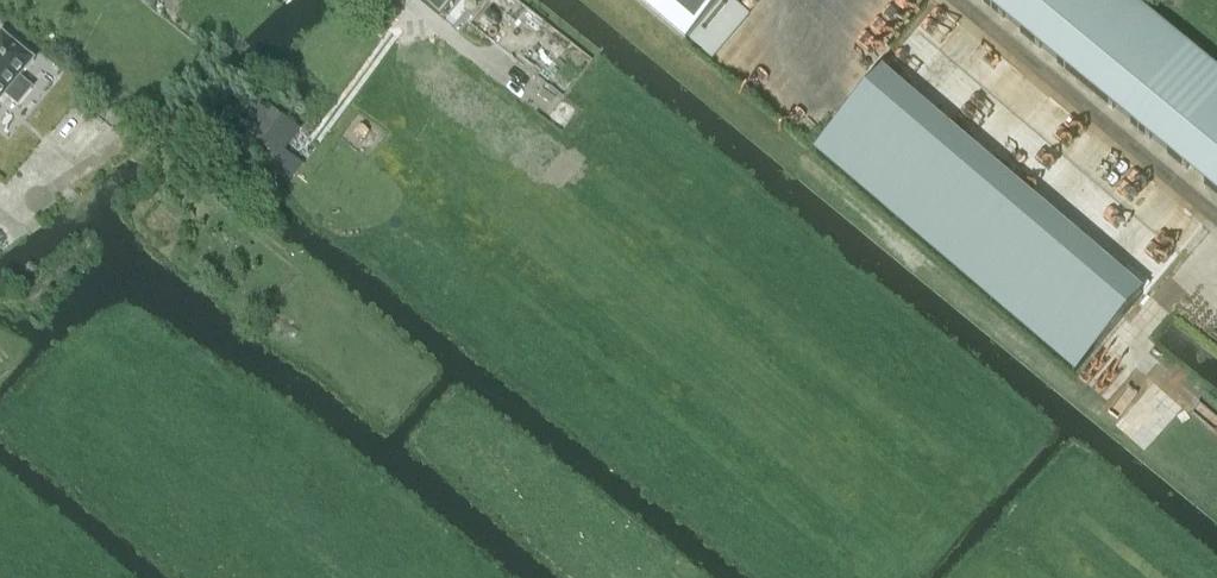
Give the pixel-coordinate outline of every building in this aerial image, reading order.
[(439,15),(453,0),(421,0),(439,15)] [(685,41),(720,0),(636,0),(685,41)] [(1216,195),(1216,71),(1130,0),(980,0),(1216,195)] [(0,36),(0,103),(5,96),(18,107),(32,89),(20,78),(34,61),(1,34),(0,36)] [(882,74),(815,153),(1077,377),(1145,297),(882,74)]
